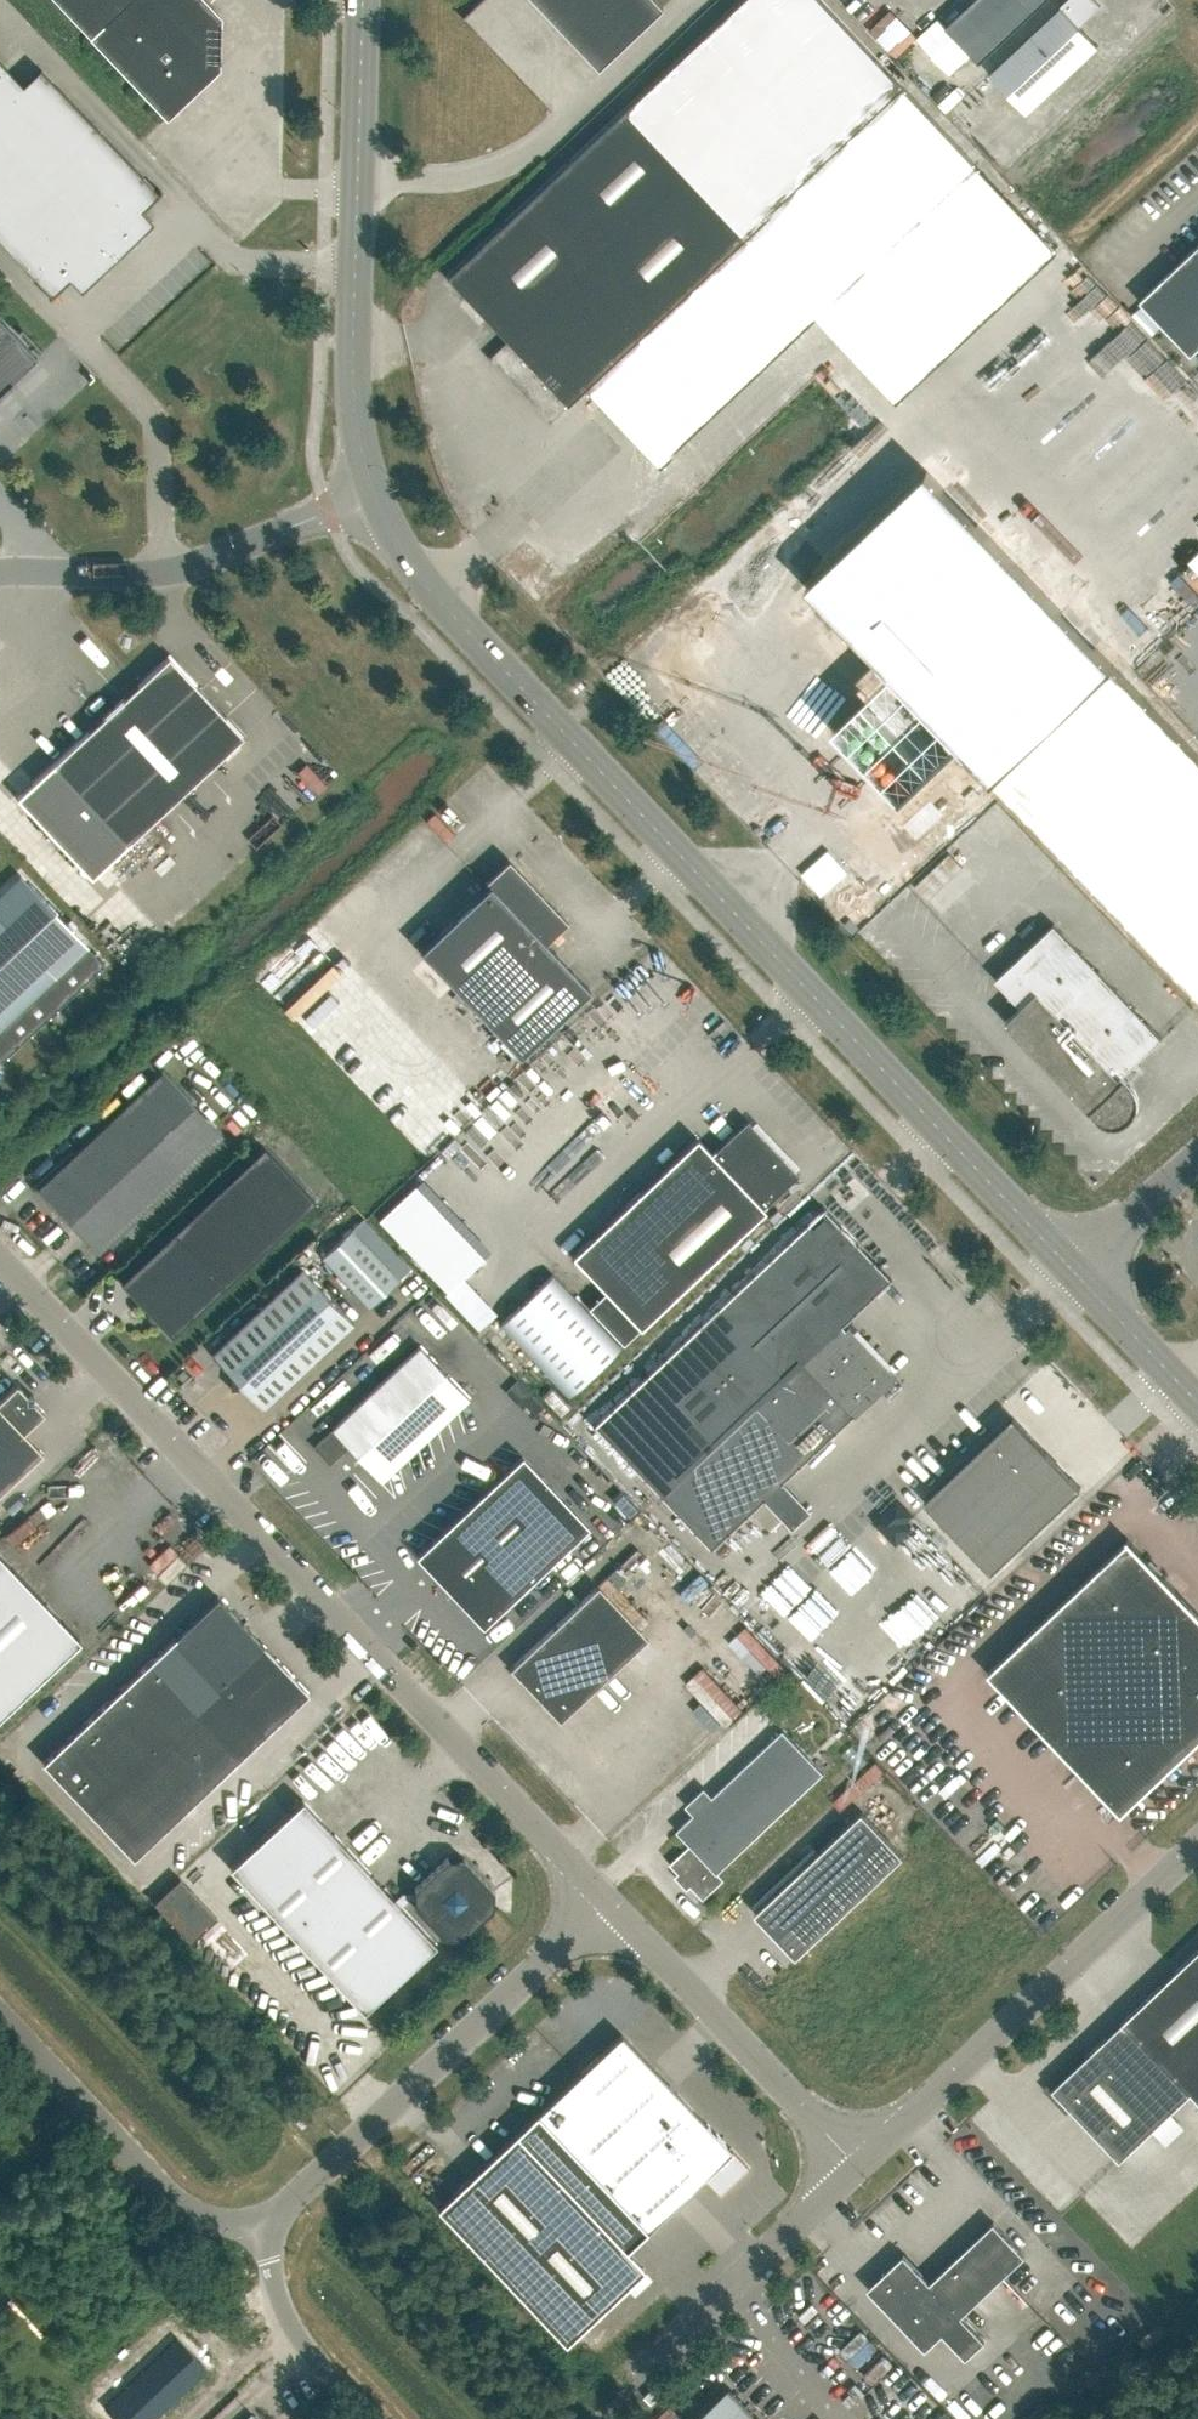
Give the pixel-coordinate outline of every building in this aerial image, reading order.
[(89,35),(89,36),(166,118),(219,68),(221,15),(207,0),(56,0),(89,35)] [(446,277),(506,341),(489,357),(549,421),(584,387),(658,466),(978,166),(904,87),(822,0),(740,0),(446,277)] [(598,70),(663,8),(655,0),(531,0),(598,70)] [(946,26),(980,63),(1047,0),(974,0),(946,26)] [(1096,0),(1067,0),(1056,10),(1057,11),(990,73),(1028,113),(1099,46),(1081,26),(1102,6),(1096,0)] [(902,12),(882,32),(903,53),(923,33),(902,12)] [(69,279),(81,292),(154,222),(142,210),(162,191),(161,190),(159,192),(41,68),(24,85),(0,60),(0,241),(51,294),(49,297),(50,298),(69,279)] [(1140,301),(1192,355),(1197,349),(1197,246),(1140,301)] [(37,357),(0,318),(0,392),(37,357)] [(807,585),(891,673),(833,728),(902,800),(960,745),(1197,995),(1197,754),(928,470),(807,585)] [(53,763),(17,797),(92,877),(128,843),(243,736),(169,656),(53,763)] [(545,942),(567,921),(509,859),(485,881),(489,885),(420,950),(519,1056),(590,989),(545,942)] [(839,906),(861,928),(907,882),(885,860),(839,906)] [(2,1061),(105,963),(20,875),(0,894),(0,1059),(2,1061)] [(996,979),(1022,1006),(1006,1021),(1098,1118),(1101,1121),(1103,1122),(1107,1124),(1109,1124),(1111,1125),(1115,1125),(1119,1125),(1123,1124),(1127,1122),(1130,1119),(1132,1118),(1133,1116),(1136,1113),(1137,1111),(1138,1107),(1139,1105),(1139,1103),(1139,1100),(1139,1098),(1138,1096),(1138,1094),(1137,1092),(1136,1090),(1135,1088),(1134,1087),(1133,1085),(1123,1075),(1163,1038),(1055,924),(996,979)] [(223,1134),(162,1070),(74,1154),(71,1151),(32,1188),(66,1224),(69,1221),(98,1252),(223,1134)] [(697,1137),(572,1255),(607,1292),(591,1307),(624,1342),(640,1327),(765,1209),(763,1207),(798,1173),(784,1158),(747,1119),(711,1153),(697,1137)] [(120,1282),(172,1336),(315,1200),(264,1146),(120,1282)] [(593,1424),(710,1548),(852,1414),(850,1412),(889,1376),(840,1324),(889,1278),(822,1208),(593,1424)] [(323,1257),(370,1307),(399,1280),(352,1229),(323,1257)] [(353,1323),(302,1269),(212,1354),(228,1371),(228,1390),(247,1391),(263,1408),(353,1323)] [(553,1274),(502,1322),(569,1394),(620,1346),(553,1274)] [(380,1482),(471,1397),(421,1344),(313,1447),(330,1464),(347,1447),(380,1482)] [(43,1453),(23,1432),(44,1412),(34,1401),(34,1395),(28,1395),(17,1383),(0,1400),(0,1494),(43,1453)] [(992,1571),(1081,1487),(1014,1416),(925,1500),(992,1571)] [(483,1626),(589,1526),(522,1456),(416,1555),(483,1626)] [(1055,1743),(1196,1610),(1128,1538),(1126,1540),(1127,1541),(988,1673),(1055,1743)] [(81,1639),(0,1553),(0,1716),(81,1639)] [(648,1638),(599,1586),(511,1668),(560,1721),(648,1638)] [(175,1636),(221,1685),(264,1644),(218,1596),(175,1636)] [(1196,1610),(1055,1743),(1121,1814),(1197,1741),(1197,1612),(1196,1610)] [(221,1685),(175,1636),(149,1661),(194,1710),(221,1685)] [(221,1685),(243,1708),(286,1668),(264,1644),(221,1685)] [(194,1710),(149,1661),(126,1683),(172,1731),(194,1710)] [(286,1668),(243,1708),(266,1733),(309,1692),(286,1668)] [(100,1708),(145,1756),(172,1731),(126,1683),(100,1708)] [(266,1733),(243,1708),(221,1685),(194,1710),(240,1758),(266,1733)] [(73,1733),(119,1781),(145,1756),(100,1708),(73,1733)] [(194,1710),(172,1731),(217,1779),(240,1758),(194,1710)] [(703,1899),(725,1879),(718,1872),(824,1772),(783,1729),(677,1830),(691,1844),(670,1863),(703,1899)] [(172,1731),(145,1756),(191,1804),(217,1779),(172,1731)] [(88,1810),(119,1781),(73,1733),(43,1762),(88,1810)] [(145,1756),(119,1781),(164,1829),(191,1804),(145,1756)] [(164,1829),(119,1781),(88,1810),(134,1858),(164,1829)] [(230,1867),(363,2010),(436,1943),(401,1906),(409,1899),(414,1899),(414,1905),(443,1937),(461,1937),(493,1908),(494,1890),(464,1858),(446,1857),(414,1887),(414,1893),(402,1892),(395,1899),(302,1799),(230,1867)] [(863,1811),(756,1912),(797,1956),(904,1855),(863,1811)] [(180,1878),(154,1902),(192,1942),(218,1917),(180,1878)] [(1124,2021),(1085,2058),(1082,2055),(1047,2088),(1067,2109),(1070,2106),(1120,2159),(1191,2092),(1197,2099),(1197,1950),(1124,2021)] [(621,2033),(536,2114),(646,2230),(703,2176),(720,2194),(749,2167),(621,2033)] [(437,2208),(565,2343),(644,2269),(626,2249),(646,2230),(536,2114),(437,2208)] [(994,2222),(930,2282),(904,2254),(868,2288),(926,2349),(943,2333),(966,2358),(985,2340),(962,2315),(1025,2255),(994,2222)] [(89,2418),(157,2418),(207,2371),(174,2336),(88,2417),(89,2418)] [(729,2387),(696,2418),(759,2418),(729,2387)]
